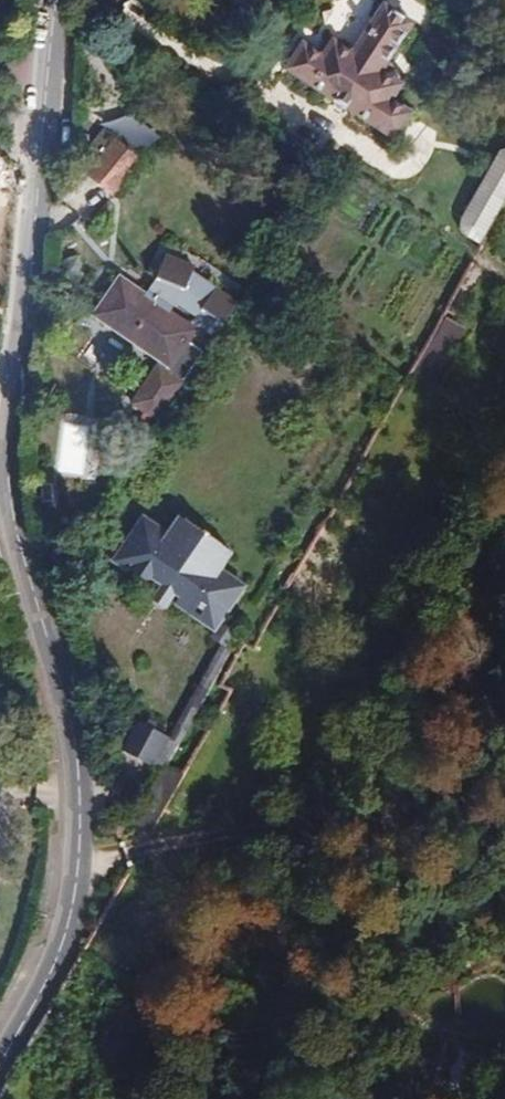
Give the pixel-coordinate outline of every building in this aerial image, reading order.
[(287,69),(396,139),(412,113),(393,100),(403,84),(383,72),(414,24),(385,5),(354,53),(334,40),(324,56),(304,43),(287,69)] [(132,108),(115,126),(145,155),(162,137),(132,108)] [(143,160),(116,138),(88,173),(114,195),(143,160)] [(504,202),(504,150),(501,151),(480,187),(504,202)] [(154,301),(121,279),(98,314),(170,363),(166,370),(159,366),(134,403),(157,418),(203,351),(188,340),(195,329),(169,312),(154,301)] [(154,301),(169,312),(177,301),(161,290),(154,301)] [(58,474),(96,476),(99,420),(62,417),(58,474)] [(168,543),(184,519),(180,516),(168,533),(145,516),(131,537),(145,547),(154,533),(168,543)] [(228,549),(184,519),(168,543),(154,533),(145,547),(131,537),(120,553),(135,562),(160,580),(163,575),(187,592),(184,596),(220,621),(230,606),(218,598),(227,584),(212,573),(228,549)] [(233,552),(228,549),(212,573),(227,584),(218,598),(230,606),(245,585),(221,569),(233,552)] [(135,562),(120,553),(115,561),(129,571),(135,562)] [(187,592),(163,575),(160,580),(158,581),(162,584),(152,598),(165,607),(174,593),(182,598),(184,596),(187,592)] [(220,621),(184,596),(182,598),(178,605),(214,629),(220,621)] [(241,635),(220,621),(214,629),(209,637),(223,646),(171,739),(168,737),(153,767),(163,772),(241,635)] [(168,737),(139,722),(123,752),(153,767),(168,737)]
